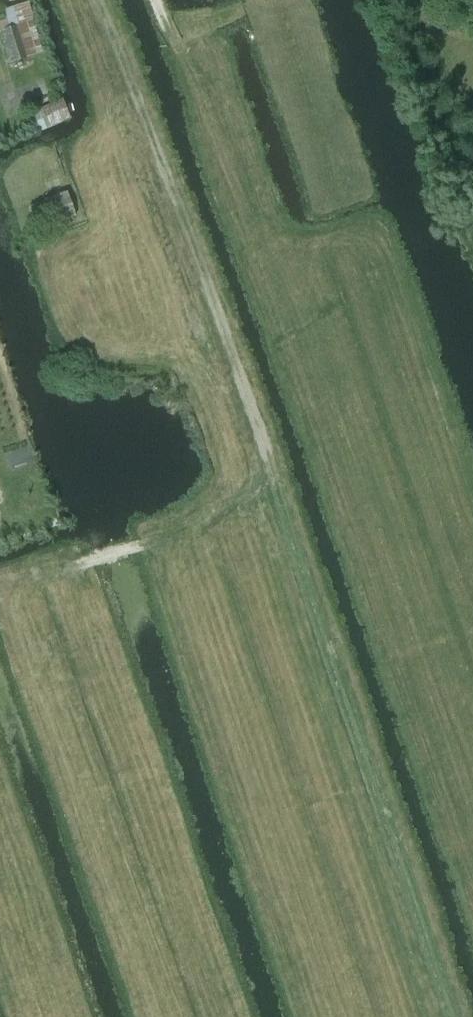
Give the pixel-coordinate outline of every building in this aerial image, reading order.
[(29,2),(1,10),(4,19),(0,21),(0,36),(8,63),(44,52),(34,20),(34,19),(29,2)] [(25,113),(34,134),(71,119),(64,103),(62,98),(25,113)] [(29,206),(38,230),(76,215),(66,191),(29,206)]
